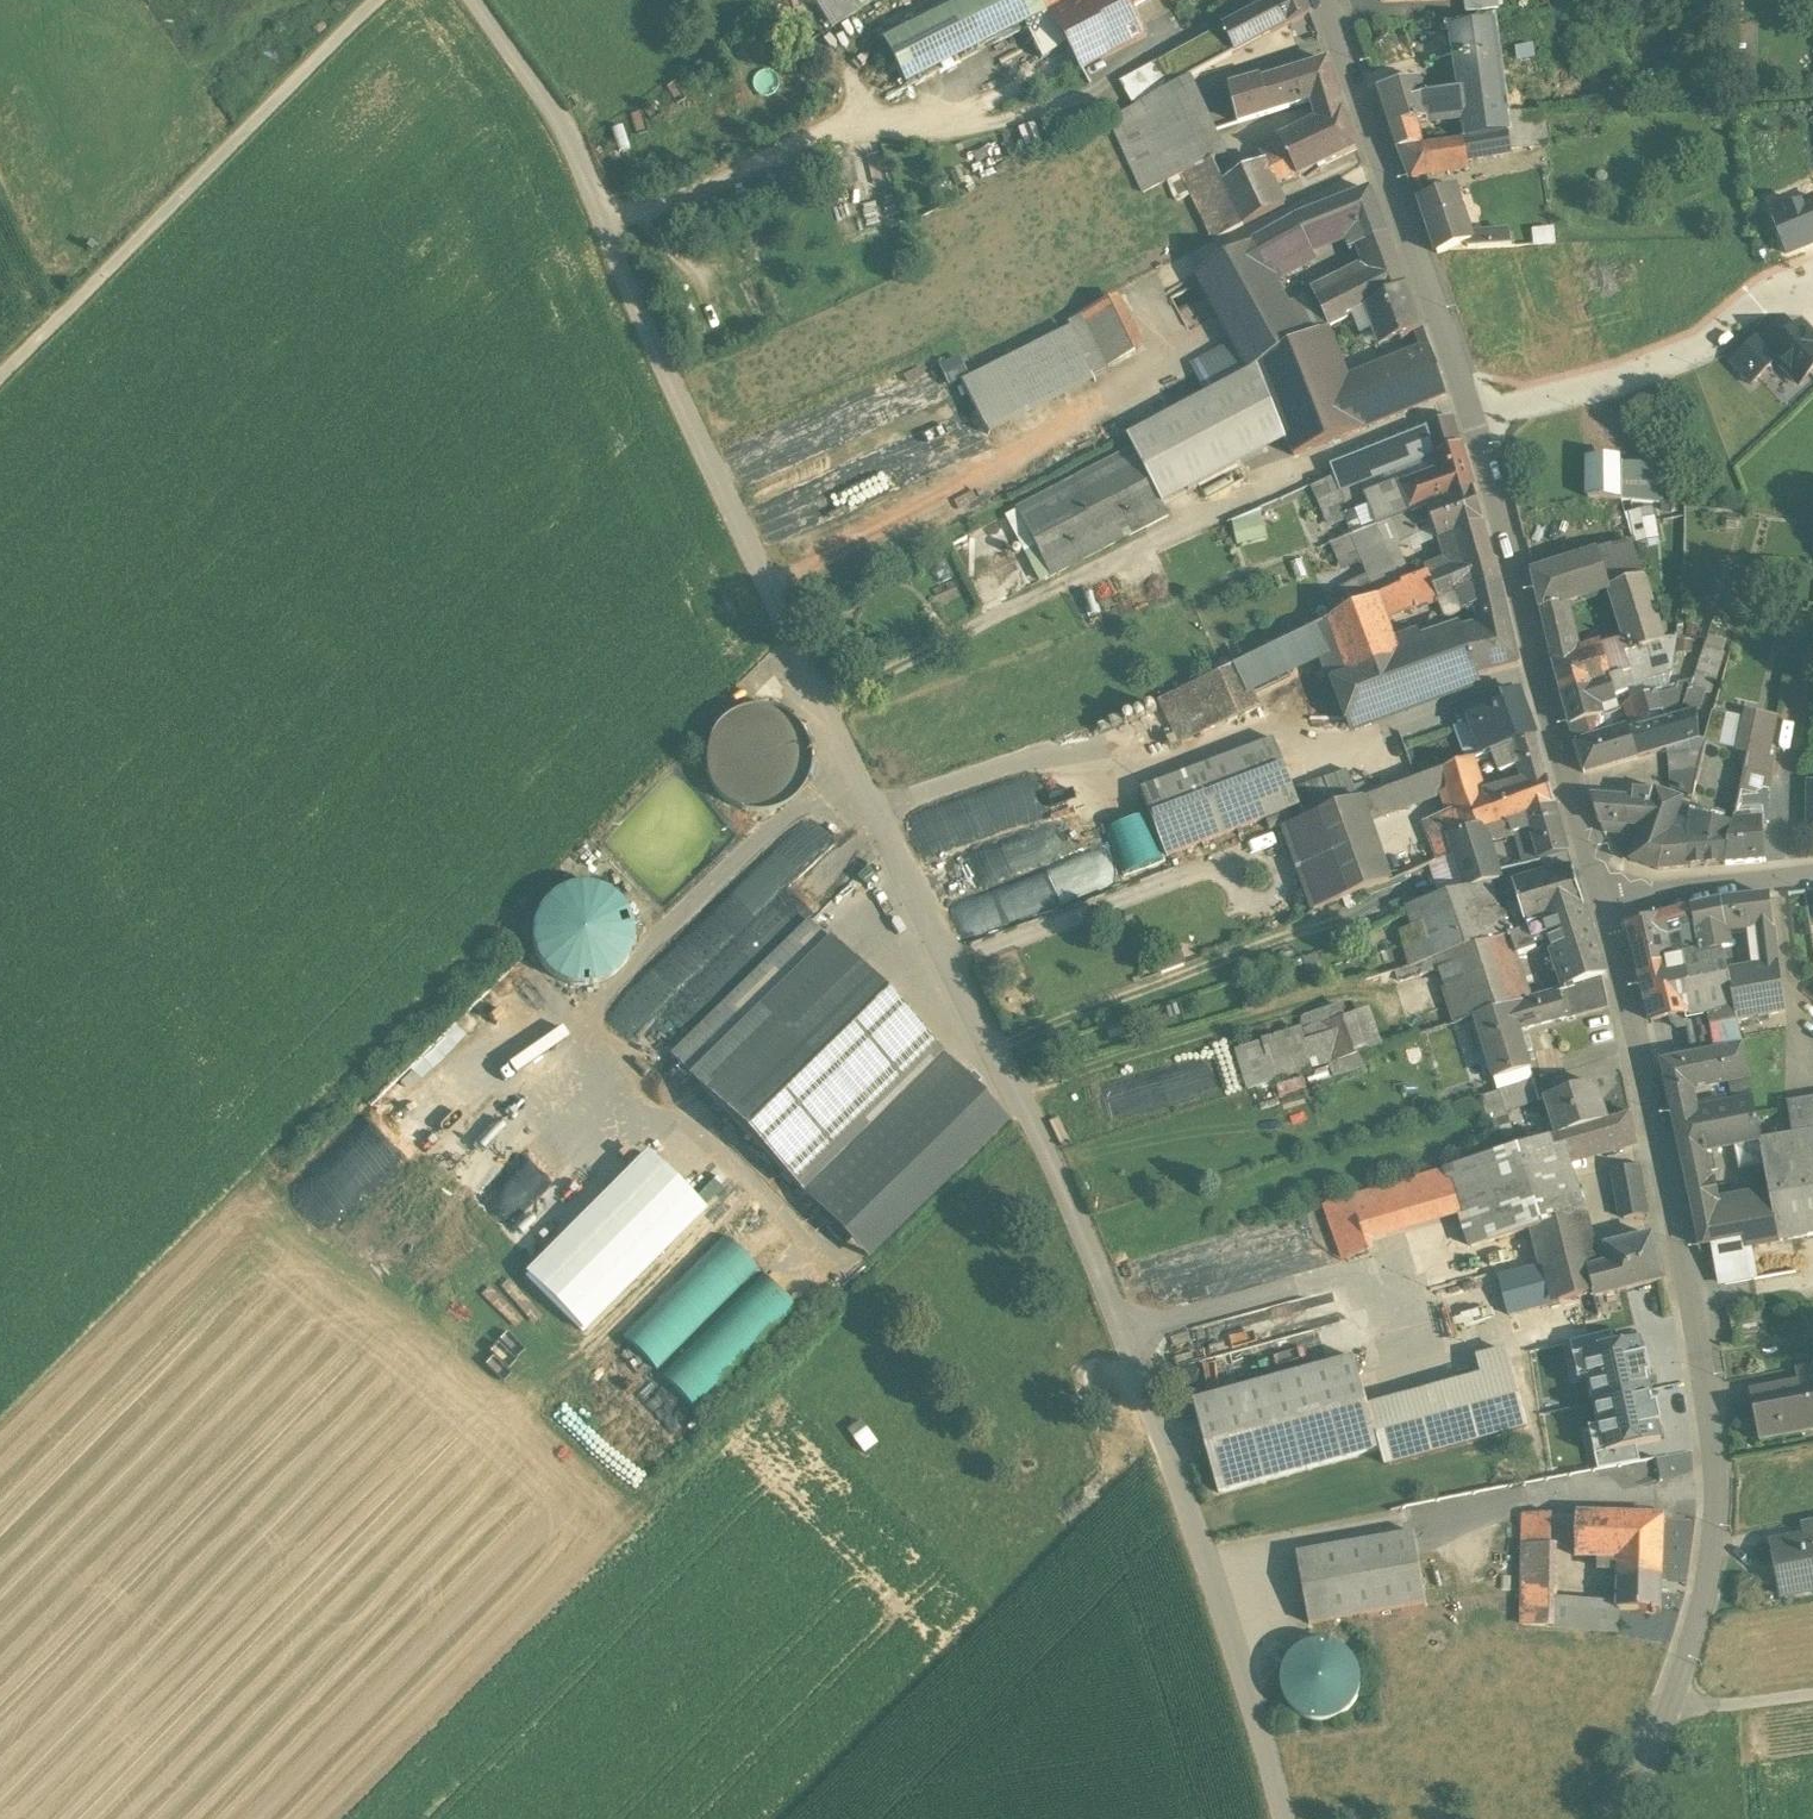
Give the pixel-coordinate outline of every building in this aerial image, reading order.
[(869,11),(864,0),(825,0),(836,25),(869,11)] [(882,41),(904,83),(1043,13),(1043,12),(1036,0),(965,0),(882,41)] [(1043,12),(1068,0),(1036,0),(1043,12)] [(1043,12),(1043,13),(1078,69),(1145,36),(1128,8),(1123,0),(1068,0),(1043,12)] [(1128,8),(1142,0),(1123,0),(1128,8)] [(1275,0),(1178,51),(1191,76),(1309,13),(1303,0),(1275,0)] [(1465,14),(1498,10),(1497,0),(1463,0),(1465,14)] [(1754,76),(1755,22),(1733,21),(1732,75),(1754,76)] [(1466,116),(1468,139),(1509,135),(1507,116),(1503,116),(1493,26),(1456,31),(1463,92),(1466,116)] [(1259,79),(1229,86),(1238,122),(1311,99),(1312,101),(1336,94),(1332,77),(1327,61),(1260,81),(1259,79)] [(1420,79),(1379,89),(1391,126),(1415,122),(1466,116),(1463,92),(1424,97),(1420,79)] [(1179,82),(1171,86),(1130,108),(1167,181),(1213,160),(1179,82)] [(1336,94),(1312,101),(1318,122),(1341,111),(1336,94)] [(1130,108),(1109,121),(1142,193),(1167,181),(1130,108)] [(1318,122),(1280,142),(1297,176),(1303,173),(1305,177),(1321,170),(1319,165),(1356,148),(1344,116),(1343,116),(1341,111),(1318,122)] [(1535,114),(1507,116),(1509,135),(1511,154),(1546,148),(1542,115),(1535,114)] [(1415,122),(1391,126),(1398,149),(1422,146),(1415,122)] [(1422,146),(1398,149),(1412,184),(1467,161),(1511,154),(1509,135),(1468,139),(1422,146)] [(1280,142),(1267,149),(1272,157),(1263,162),(1273,184),(1297,176),(1280,142)] [(1213,160),(1167,181),(1176,201),(1190,195),(1224,182),(1213,160)] [(1263,162),(1224,182),(1241,227),(1284,206),(1273,184),(1263,162)] [(1224,182),(1190,195),(1212,241),(1241,227),(1224,182)] [(1370,191),(1308,215),(1317,241),(1341,231),(1348,250),(1362,245),(1368,263),(1394,254),(1370,191)] [(1453,191),(1420,202),(1438,254),(1441,253),(1449,251),(1498,248),(1512,248),(1509,234),(1469,236),(1463,219),(1469,217),(1466,210),(1461,211),(1453,191)] [(1772,214),(1787,252),(1812,242),(1812,197),(1772,214)] [(1292,221),(1197,275),(1236,346),(1249,369),(1258,365),(1321,331),(1348,318),(1347,316),(1354,313),(1405,286),(1394,254),(1368,263),(1371,271),(1317,298),(1315,294),(1288,307),(1274,281),(1308,262),(1308,245),(1317,241),(1308,215),(1292,221)] [(1405,286),(1354,313),(1362,334),(1372,331),(1376,340),(1398,332),(1401,339),(1423,331),(1407,286),(1405,286)] [(1110,300),(1065,322),(1069,329),(1092,376),(1135,354),(1110,300)] [(1532,331),(1521,300),(1464,320),(1474,351),(1532,331)] [(1776,359),(1798,384),(1812,370),(1812,337),(1800,323),(1774,347),(1769,352),(1776,359)] [(1069,329),(960,383),(986,435),(1095,382),(1069,329)] [(1342,385),(1321,331),(1258,365),(1287,440),(1293,456),(1446,395),(1430,351),(1342,385)] [(1769,352),(1774,347),(1761,333),(1730,361),(1749,383),(1776,359),(1769,352)] [(1236,346),(1192,369),(1194,372),(1182,378),(1185,382),(1163,394),(1173,411),(1249,369),(1236,346)] [(954,355),(937,364),(947,381),(964,371),(954,355)] [(1173,411),(1128,435),(1134,447),(1163,503),(1287,440),(1258,365),(1249,369),(1173,411)] [(775,471),(848,441),(834,407),(761,438),(775,471)] [(1452,417),(1331,462),(1342,491),(1438,455),(1460,446),(1452,417)] [(1473,490),(1460,446),(1438,455),(1443,473),(1366,501),(1371,513),(1376,526),(1400,518),(1426,508),(1473,490)] [(1025,503),(1014,509),(1049,576),(1169,515),(1163,503),(1134,447),(1123,453),(1119,455),(1099,465),(1095,467),(1076,477),(1072,479),(1052,489),(1049,491),(1029,501),(1025,503)] [(1621,463),(1587,464),(1587,498),(1620,501),(1621,463)] [(1335,475),(1312,485),(1323,510),(1345,502),(1335,475)] [(1473,490),(1426,508),(1434,528),(1438,539),(1454,533),(1483,523),(1473,490)] [(1426,508),(1400,518),(1408,538),(1434,528),(1426,508)] [(1236,544),(1265,535),(1257,510),(1228,519),(1236,544)] [(1648,510),(1629,515),(1635,539),(1654,535),(1648,510)] [(1371,513),(1332,528),(1336,542),(1352,536),(1376,526),(1371,513)] [(1483,523),(1454,533),(1462,560),(1490,549),(1483,523)] [(1402,584),(1376,526),(1352,536),(1369,576),(1349,585),(1358,607),(1402,586),(1403,586),(1402,584)] [(1608,589),(1643,578),(1632,543),(1598,553),(1608,589)] [(1462,560),(1428,575),(1439,600),(1439,601),(1441,600),(1481,585),(1483,589),(1500,584),(1490,549),(1462,560)] [(1608,589),(1598,553),(1531,574),(1539,611),(1561,604),(1608,589)] [(1358,607),(1330,620),(1330,619),(1311,628),(1316,646),(1330,683),(1333,682),(1346,718),(1391,704),(1476,674),(1462,633),(1424,647),(1417,630),(1392,640),(1384,617),(1430,598),(1432,602),(1439,600),(1428,575),(1402,584),(1403,586),(1402,586),(1358,607)] [(1643,578),(1608,589),(1624,641),(1628,654),(1663,643),(1643,578)] [(1500,584),(1483,589),(1481,585),(1441,600),(1448,617),(1475,607),(1481,629),(1462,633),(1476,674),(1491,669),(1518,664),(1500,584)] [(1561,604),(1539,611),(1548,646),(1552,662),(1573,656),(1569,637),(1561,604)] [(1311,628),(1238,663),(1246,680),(1316,646),(1311,628)] [(1708,632),(1704,643),(1723,650),(1727,640),(1708,632)] [(1628,654),(1624,655),(1630,674),(1637,672),(1639,681),(1670,673),(1676,638),(1663,643),(1628,654)] [(1624,641),(1601,648),(1610,679),(1630,674),(1624,655),(1628,654),(1624,641)] [(1573,656),(1552,662),(1561,695),(1610,679),(1601,648),(1573,656)] [(1721,657),(1701,652),(1699,659),(1719,665),(1721,657)] [(1238,663),(1208,677),(1161,699),(1181,744),(1259,707),(1246,680),(1238,663)] [(1610,679),(1561,695),(1566,715),(1597,706),(1615,701),(1614,696),(1626,692),(1625,688),(1624,684),(1639,681),(1637,672),(1630,674),(1610,679)] [(1509,687),(1454,707),(1460,724),(1470,720),(1469,719),(1505,705),(1503,699),(1512,695),(1509,687)] [(1674,704),(1669,703),(1667,688),(1631,701),(1622,708),(1627,721),(1661,710),(1664,721),(1678,717),(1685,699),(1676,696),(1674,704)] [(1701,690),(1689,688),(1685,699),(1678,717),(1695,713),(1701,690)] [(1512,695),(1503,699),(1505,705),(1469,719),(1470,720),(1482,754),(1492,751),(1535,736),(1519,692),(1512,695)] [(1597,706),(1566,715),(1569,727),(1600,717),(1600,716),(1597,706)] [(806,780),(810,760),(805,740),(794,723),(777,711),(756,707),(736,712),(719,723),(708,741),(704,761),(708,781),(720,798),(737,809),(758,813),(778,809),(795,797),(806,780)] [(1664,721),(1629,731),(1637,758),(1698,740),(1696,712),(1695,713),(1678,717),(1664,721)] [(1753,731),(1741,792),(1765,791),(1768,792),(1774,759),(1766,757),(1774,721),(1743,714),(1740,728),(1753,731)] [(1600,717),(1569,727),(1575,746),(1606,737),(1600,717)] [(1691,798),(1679,800),(1671,797),(1653,791),(1652,793),(1653,794),(1652,794),(1643,822),(1642,826),(1629,861),(1657,870),(1723,865),(1732,825),(1733,825),(1734,825),(1735,816),(1737,809),(1741,792),(1753,731),(1740,728),(1713,722),(1709,746),(1703,744),(1700,755),(1697,770),(1696,771),(1691,798)] [(1606,737),(1575,746),(1583,774),(1637,758),(1629,731),(1606,737)] [(1535,736),(1492,751),(1500,773),(1520,766),(1527,784),(1482,797),(1470,801),(1477,826),(1483,824),(1484,826),(1484,827),(1527,815),(1526,813),(1555,805),(1547,779),(1535,736)] [(1274,739),(1141,790),(1166,856),(1299,807),(1300,806),(1293,790),(1274,739)] [(1482,755),(1427,774),(1434,797),(1449,792),(1478,782),(1473,768),(1485,764),(1482,755)] [(1700,755),(1667,759),(1669,774),(1696,771),(1697,770),(1700,755)] [(1696,771),(1669,774),(1671,797),(1679,800),(1691,798),(1696,771)] [(1427,774),(1360,799),(1367,821),(1434,797),(1427,774)] [(1324,779),(1293,790),(1300,806),(1299,807),(1304,819),(1335,808),(1324,779)] [(1478,782),(1449,792),(1453,807),(1470,801),(1482,797),(1478,782)] [(1765,791),(1741,792),(1737,809),(1766,807),(1765,791)] [(1632,802),(1591,798),(1599,824),(1600,823),(1642,826),(1643,822),(1652,794),(1633,793),(1632,802)] [(1304,819),(1283,827),(1313,910),(1389,883),(1367,821),(1360,799),(1335,808),(1304,819)] [(1455,814),(1424,825),(1438,861),(1455,853),(1449,835),(1477,826),(1470,801),(1453,807),(1455,814)] [(1555,805),(1526,813),(1527,815),(1530,828),(1530,829),(1539,860),(1540,860),(1568,853),(1555,805)] [(1527,815),(1484,827),(1488,841),(1530,828),(1527,815)] [(1760,822),(1734,825),(1733,825),(1732,825),(1723,865),(1763,862),(1760,822)] [(1477,826),(1449,835),(1455,853),(1467,889),(1499,880),(1488,841),(1484,827),(1484,826),(1483,824),(1477,826)] [(1432,863),(1422,838),(1402,846),(1412,872),(1432,863)] [(988,911),(1123,878),(1117,853),(982,887),(988,911)] [(1568,853),(1540,860),(1545,876),(1572,868),(1568,853)] [(1545,876),(1513,885),(1519,907),(1497,914),(1504,937),(1527,929),(1526,927),(1584,909),(1572,868),(1545,876)] [(519,895),(535,985),(624,969),(608,880),(519,895)] [(1463,889),(1414,904),(1413,906),(1409,909),(1418,939),(1405,943),(1413,966),(1438,958),(1480,945),(1479,942),(1473,922),(1463,889)] [(1721,901),(1689,908),(1693,927),(1699,956),(1721,950),(1725,974),(1727,974),(1732,973),(1733,972),(1724,928),(1743,925),(1743,929),(1754,928),(1759,968),(1776,964),(1768,896),(1721,901)] [(1655,917),(1626,924),(1637,970),(1667,964),(1666,961),(1660,936),(1680,931),(1693,927),(1689,908),(1655,917)] [(1584,909),(1526,927),(1527,929),(1504,937),(1499,939),(1506,959),(1536,949),(1534,943),(1543,940),(1542,937),(1548,935),(1565,990),(1573,988),(1572,986),(1606,976),(1600,958),(1584,909)] [(1497,914),(1473,922),(1479,942),(1483,939),(1487,937),(1489,942),(1499,939),(1504,937),(1497,914)] [(809,924),(671,1059),(862,1259),(1001,1121),(809,924)] [(1686,956),(1697,1012),(1711,1011),(1719,1052),(1740,1048),(1735,1021),(1735,1020),(1727,974),(1725,974),(1721,950),(1699,956),(1693,927),(1680,931),(1686,956)] [(1480,945),(1438,958),(1441,969),(1442,970),(1459,1022),(1475,1017),(1521,1003),(1517,992),(1506,959),(1499,939),(1489,942),(1480,945)] [(1697,1012),(1686,956),(1666,961),(1667,964),(1637,970),(1650,1020),(1683,1015),(1697,1012)] [(1413,966),(1396,971),(1399,982),(1441,969),(1438,958),(1413,966)] [(1759,968),(1732,973),(1727,974),(1735,1020),(1784,1011),(1777,964),(1759,968)] [(1521,1003),(1475,1017),(1494,1077),(1529,1067),(1525,1052),(1531,1050),(1528,1038),(1521,1041),(1518,1030),(1608,1007),(1602,979),(1606,978),(1606,976),(1572,986),(1573,988),(1565,990),(1551,994),(1528,1001),(1521,1003)] [(1525,990),(1517,992),(1521,1003),(1528,1001),(1525,990)] [(1373,1008),(1237,1052),(1249,1089),(1386,1046),(1373,1008)] [(1692,1057),(1719,1052),(1711,1011),(1683,1015),(1692,1057)] [(1692,1057),(1661,1063),(1671,1114),(1694,1109),(1689,1089),(1747,1077),(1743,1055),(1741,1047),(1719,1052),(1692,1057)] [(1529,1067),(1494,1077),(1498,1091),(1533,1080),(1529,1067)] [(1533,1080),(1498,1091),(1503,1106),(1538,1096),(1533,1080)] [(1593,1084),(1546,1098),(1558,1137),(1605,1122),(1593,1084)] [(1694,1109),(1671,1114),(1691,1207),(1712,1203),(1708,1174),(1714,1173),(1712,1161),(1705,1163),(1703,1152),(1758,1141),(1758,1143),(1760,1142),(1754,1110),(1751,1097),(1694,1109)] [(1788,1105),(1794,1136),(1795,1136),(1812,1134),(1812,1101),(1788,1105)] [(1788,1105),(1754,1110),(1760,1142),(1794,1136),(1788,1105)] [(1558,1137),(1551,1139),(1557,1160),(1634,1138),(1630,1115),(1605,1122),(1558,1137)] [(1511,1127),(1496,1131),(1503,1153),(1515,1150),(1518,1149),(1511,1127)] [(1795,1136),(1794,1136),(1760,1142),(1758,1143),(1768,1199),(1812,1192),(1812,1134),(1795,1136)] [(1518,1149),(1515,1150),(1503,1153),(1446,1169),(1455,1198),(1470,1247),(1530,1231),(1531,1237),(1540,1235),(1547,1264),(1499,1277),(1509,1316),(1594,1294),(1588,1272),(1586,1263),(1580,1241),(1574,1220),(1576,1219),(1557,1160),(1551,1139),(1518,1149)] [(707,1210),(647,1151),(521,1277),(581,1336),(707,1210)] [(1639,1167),(1614,1171),(1623,1220),(1647,1217),(1639,1167)] [(1446,1169),(1326,1204),(1338,1237),(1361,1228),(1455,1198),(1446,1169)] [(1694,1221),(1698,1246),(1710,1244),(1742,1238),(1744,1247),(1812,1235),(1812,1192),(1768,1199),(1713,1209),(1715,1218),(1694,1221)] [(1712,1203),(1691,1207),(1694,1221),(1715,1218),(1713,1209),(1712,1203)] [(726,1243),(720,1237),(619,1337),(650,1368),(780,1239),(755,1215),(726,1243)] [(1361,1228),(1338,1237),(1346,1260),(1369,1251),(1361,1228)] [(1652,1237),(1605,1248),(1611,1266),(1617,1292),(1618,1292),(1663,1281),(1652,1237)] [(1591,1238),(1580,1241),(1586,1263),(1596,1260),(1591,1238)] [(1742,1238),(1710,1244),(1715,1272),(1751,1265),(1744,1247),(1742,1238)] [(1751,1265),(1715,1272),(1717,1286),(1753,1280),(1751,1265)] [(1611,1266),(1588,1272),(1594,1294),(1603,1291),(1604,1296),(1618,1293),(1618,1292),(1617,1292),(1611,1266)] [(676,1357),(758,1276),(753,1271),(670,1352),(676,1357)] [(658,1377),(689,1408),(792,1309),(761,1277),(658,1377)] [(1750,1315),(1729,1318),(1731,1329),(1752,1325),(1750,1315)] [(1757,1340),(1755,1329),(1732,1333),(1733,1344),(1757,1340)] [(1611,1332),(1571,1341),(1574,1356),(1615,1347),(1611,1332)] [(1589,1378),(1594,1403),(1652,1391),(1641,1341),(1615,1347),(1574,1356),(1579,1380),(1589,1378)] [(1481,1376),(1368,1406),(1380,1450),(1384,1465),(1526,1428),(1506,1351),(1477,1359),(1481,1376)] [(1354,1359),(1193,1402),(1218,1494),(1380,1450),(1368,1406),(1354,1359)] [(1794,1369),(1797,1382),(1812,1380),(1812,1365),(1794,1369)] [(1758,1390),(1762,1411),(1754,1413),(1760,1443),(1812,1433),(1810,1421),(1807,1406),(1812,1405),(1812,1380),(1797,1382),(1758,1390)] [(1595,1455),(1606,1453),(1637,1446),(1663,1440),(1652,1391),(1594,1403),(1600,1428),(1589,1430),(1595,1455)] [(1595,1455),(1598,1470),(1640,1461),(1637,1446),(1606,1453),(1595,1455)] [(1551,1515),(1524,1514),(1523,1545),(1550,1545),(1551,1515)] [(1663,1519),(1576,1516),(1574,1557),(1596,1558),(1596,1569),(1618,1570),(1618,1565),(1661,1567),(1663,1519)] [(1409,1533),(1291,1554),(1304,1624),(1421,1603),(1409,1533)] [(1771,1544),(1781,1598),(1812,1592),(1812,1536),(1810,1537),(1771,1544)] [(1549,1599),(1550,1545),(1523,1545),(1521,1609),(1548,1609),(1549,1599)] [(1661,1567),(1618,1565),(1618,1570),(1617,1582),(1610,1582),(1610,1590),(1617,1590),(1617,1604),(1616,1611),(1623,1611),(1659,1612),(1661,1567)] [(1548,1609),(1548,1628),(1620,1635),(1623,1611),(1616,1611),(1617,1604),(1549,1599),(1548,1609)] [(1548,1609),(1521,1609),(1521,1626),(1548,1628),(1548,1609)] [(1345,1641),(1274,1643),(1277,1714),(1348,1711),(1345,1641)]
